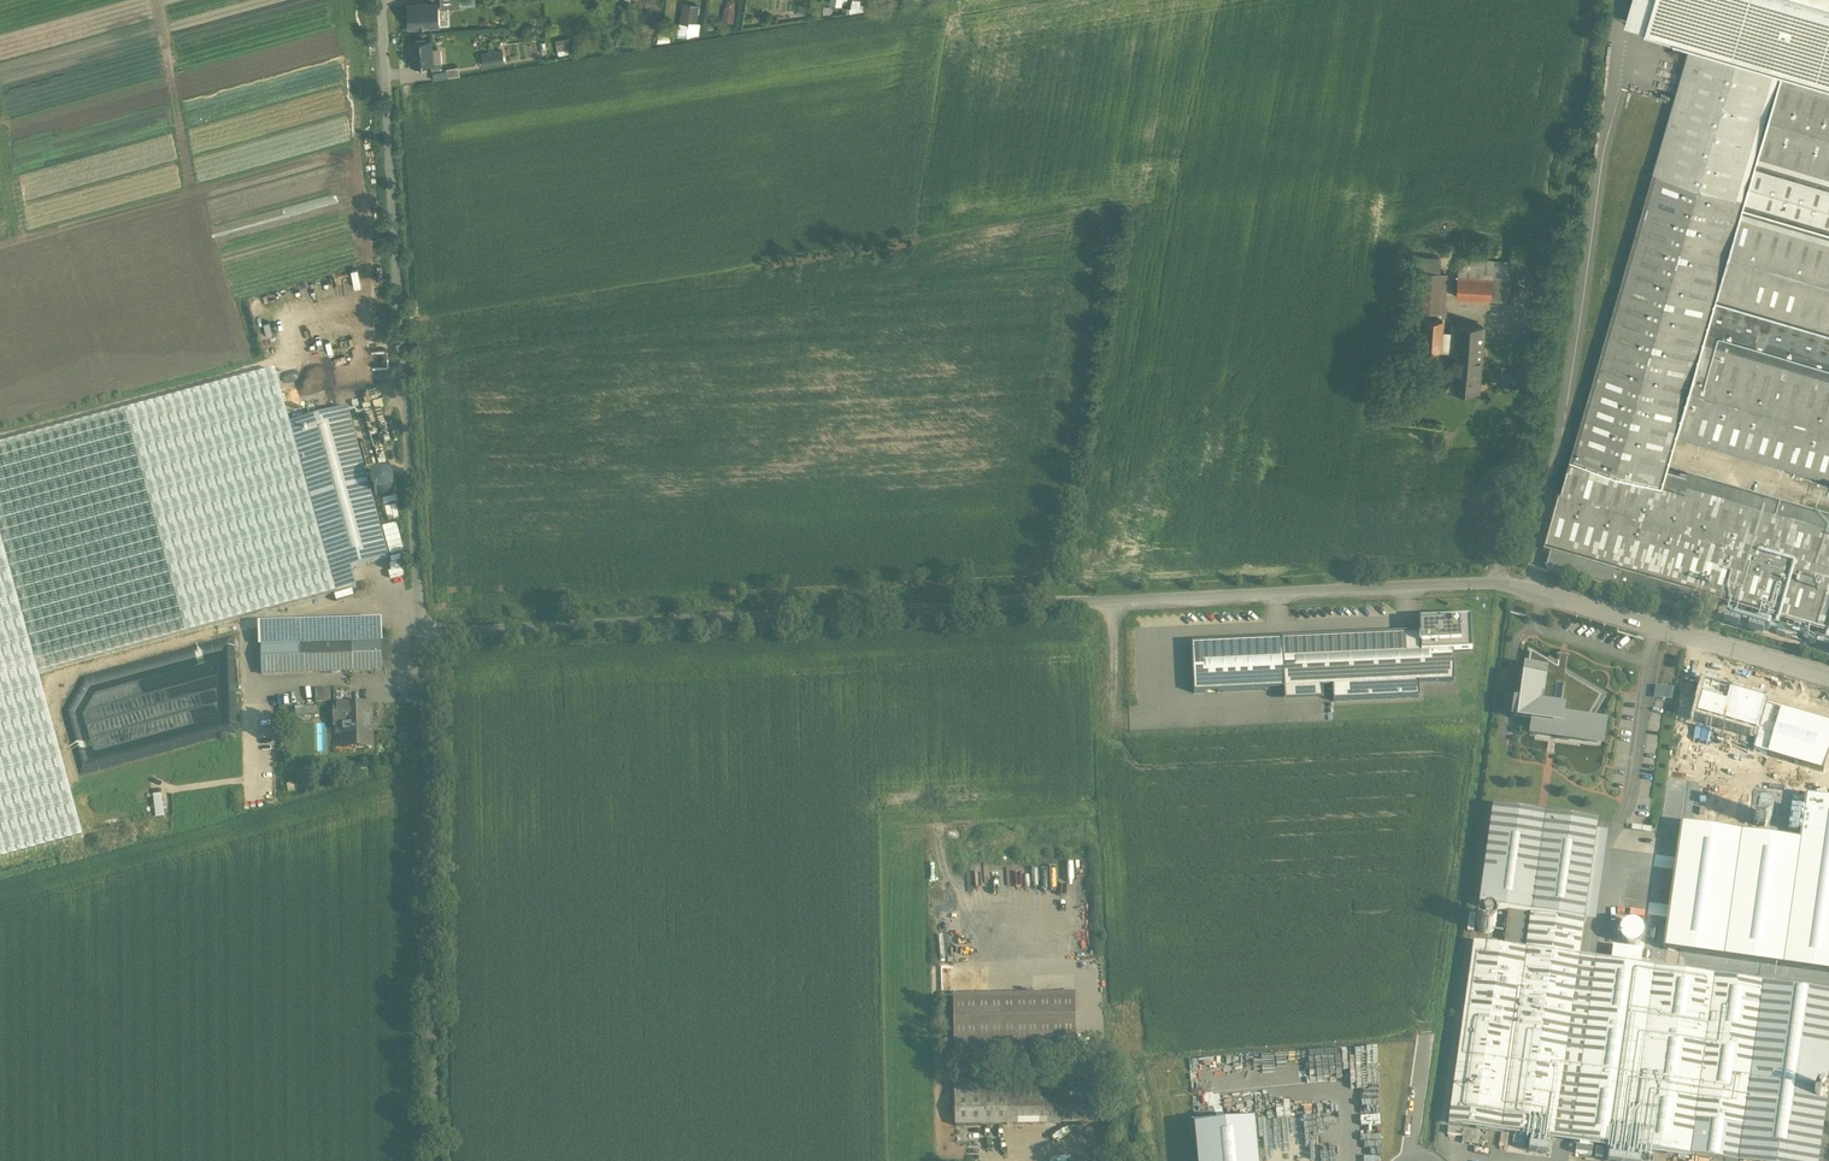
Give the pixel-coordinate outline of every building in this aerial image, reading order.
[(440,8),(448,8),(460,7),(460,4),(459,0),(440,0),(440,8)] [(1646,31),(1690,45),(1782,72),(1828,86),(1828,0),(1655,0),(1646,31)] [(437,3),(408,5),(409,26),(414,26),(415,27),(423,27),(424,25),(438,25),(438,24),(437,9),(437,3)] [(681,22),(685,23),(687,9),(697,10),(698,6),(683,3),(681,22)] [(448,8),(440,8),(437,9),(438,24),(449,23),(448,8)] [(697,10),(687,9),(685,23),(695,25),(697,10)] [(561,55),(573,53),(571,38),(559,39),(561,55)] [(430,39),(411,40),(412,64),(432,63),(431,49),(430,39)] [(1782,72),(1690,45),(1654,173),(1746,199),(1756,165),(1755,164),(1782,72)] [(432,63),(432,70),(442,69),(441,48),(431,49),(432,63)] [(502,50),(482,53),(484,64),(504,61),(502,50)] [(447,68),(448,77),(460,75),(458,66),(447,68)] [(442,69),(432,70),(434,79),(448,77),(447,68),(442,69)] [(1782,72),(1755,164),(1756,165),(1799,177),(1828,186),(1828,86),(1782,72)] [(1756,165),(1746,199),(1743,208),(1828,233),(1828,202),(1794,192),(1799,177),(1756,165)] [(1654,173),(1543,551),(1550,553),(1620,574),(1615,590),(1688,611),(1693,595),(1828,635),(1828,517),(1667,469),(1677,435),(1805,472),(1803,476),(1826,483),(1827,479),(1828,480),(1828,379),(1734,351),(1735,347),(1713,340),(1711,344),(1704,342),(1717,300),(1743,208),(1746,199),(1654,173)] [(1799,177),(1794,192),(1828,202),(1828,186),(1799,177)] [(1743,208),(1717,300),(1828,333),(1828,233),(1743,208)] [(1447,313),(1450,272),(1444,272),(1445,257),(1419,255),(1418,271),(1427,271),(1424,311),(1447,313)] [(1493,261),(1459,258),(1455,296),(1490,299),(1493,261)] [(1717,300),(1704,342),(1711,344),(1713,340),(1735,347),(1734,351),(1828,379),(1828,333),(1717,300)] [(1442,320),(1423,319),(1421,350),(1440,351),(1441,342),(1442,320)] [(1483,326),(1452,324),(1451,343),(1441,342),(1440,351),(1453,352),(1453,349),(1481,351),(1483,326)] [(1481,351),(1453,349),(1453,352),(1450,388),(1478,390),(1481,351)] [(0,445),(0,859),(80,837),(36,674),(336,593),(291,425),(290,424),(290,425),(275,371),(0,445)] [(347,409),(290,424),(291,425),(336,593),(356,587),(351,569),(388,559),(347,409)] [(372,413),(365,414),(371,435),(378,433),(372,413)] [(362,417),(358,416),(356,417),(352,419),(357,439),(362,439),(364,438),(368,436),(362,417)] [(1620,574),(1550,553),(1545,570),(1615,590),(1620,574)] [(1470,617),(1419,619),(1420,637),(1421,657),(1448,656),(1472,654),(1470,617)] [(261,646),(261,644),(298,642),(381,640),(382,640),(382,621),(258,625),(259,646),(261,646)] [(1421,657),(1420,637),(1191,646),(1193,695),(1283,691),(1284,703),(1318,701),(1318,690),(1332,690),(1333,703),(1419,699),(1418,683),(1449,682),(1448,656),(1421,657)] [(381,640),(298,642),(300,673),(382,670),(381,640)] [(382,640),(381,640),(382,670),(390,670),(389,640),(382,640)] [(298,642),(261,644),(261,646),(261,674),(300,673),(298,642)] [(1601,697),(1565,675),(1565,677),(1564,676),(1564,673),(1558,672),(1558,673),(1557,673),(1559,663),(1557,663),(1557,668),(1546,662),(1530,652),(1529,654),(1530,654),(1526,678),(1519,677),(1518,678),(1526,679),(1522,706),(1515,705),(1513,719),(1522,720),(1535,721),(1533,732),(1533,734),(1549,736),(1550,730),(1553,731),(1553,733),(1554,735),(1556,736),(1555,736),(1556,737),(1587,741),(1597,742),(1598,740),(1597,737),(1597,735),(1596,733),(1595,730),(1595,728),(1595,725),(1592,725),(1592,724),(1585,723),(1601,697)] [(1695,718),(1757,736),(1758,736),(1767,704),(1730,693),(1731,692),(1722,689),(1722,686),(1715,684),(1714,687),(1704,684),(1698,704),(1699,705),(1695,718)] [(1673,689),(1655,687),(1654,699),(1671,701),(1673,689)] [(349,689),(334,690),(334,700),(347,699),(350,699),(349,689)] [(370,705),(348,706),(347,699),(334,700),(335,725),(343,725),(344,745),(355,745),(355,748),(368,748),(368,724),(371,724),(370,705)] [(1767,704),(1758,736),(1757,736),(1752,752),(1823,772),(1828,752),(1828,722),(1767,704)] [(274,790),(272,760),(264,761),(265,790),(274,790)] [(1799,840),(1775,837),(1680,824),(1663,950),(1828,973),(1828,799),(1805,796),(1799,840)] [(1598,821),(1492,807),(1479,907),(1508,911),(1584,922),(1598,821)] [(1763,812),(1761,811),(1759,812),(1758,812),(1756,813),(1755,814),(1755,815),(1754,816),(1754,817),(1754,819),(1754,821),(1755,823),(1756,824),(1757,825),(1758,826),(1760,827),(1761,827),(1763,826),(1765,826),(1766,825),(1768,823),(1768,822),(1769,820),(1769,819),(1769,817),(1768,816),(1768,815),(1767,814),(1766,813),(1765,812),(1763,812)] [(1596,960),(1579,957),(1584,922),(1508,911),(1503,947),(1474,943),(1448,1122),(1571,1139),(1596,960)] [(1484,915),(1483,915),(1481,916),(1480,917),(1479,918),(1478,919),(1477,920),(1477,922),(1477,923),(1477,924),(1477,926),(1477,927),(1478,929),(1480,931),(1481,932),(1482,933),(1484,933),(1486,934),(1488,933),(1490,933),(1491,932),(1492,931),(1493,930),(1494,929),(1495,927),(1495,926),(1496,925),(1496,924),(1495,922),(1495,921),(1494,920),(1494,919),(1493,917),(1491,916),(1489,915),(1486,915),(1484,915)] [(1596,960),(1571,1139),(1726,1160),(1737,1160),(1762,983),(1596,960)] [(1762,983),(1737,1160),(1818,1160),(1828,1084),(1828,992),(1762,983)] [(1075,994),(953,996),(954,1062),(1076,1060),(1075,994)] [(1092,1081),(1007,1082),(1007,1125),(1093,1124),(1092,1081)] [(1007,1082),(955,1083),(955,1126),(1007,1125),(1007,1082)] [(1195,1128),(1198,1160),(1259,1160),(1255,1122),(1195,1128)] [(1463,1129),(1448,1127),(1447,1134),(1463,1136),(1463,1129)] [(1526,1135),(1514,1134),(1512,1143),(1524,1145),(1526,1135)] [(1592,1148),(1576,1146),(1575,1153),(1591,1155),(1592,1148)]
